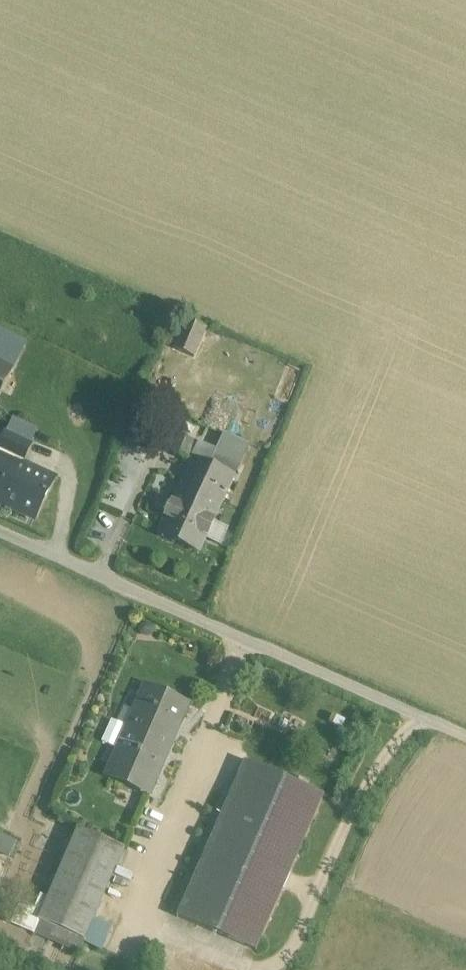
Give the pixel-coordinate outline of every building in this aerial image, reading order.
[(206,327),(182,319),(172,348),(196,356),(206,327)] [(0,363),(0,396),(13,370),(0,363)] [(1,504),(16,511),(25,492),(12,486),(23,463),(0,452),(0,504),(1,504)] [(54,477),(23,463),(12,486),(25,492),(16,511),(34,519),(54,477)] [(223,501),(181,482),(172,504),(168,502),(162,516),(166,517),(158,534),(200,553),(223,501)] [(170,751),(190,704),(143,683),(122,730),(170,751)] [(150,798),(170,751),(122,730),(102,777),(150,798)] [(178,918),(255,950),(321,794),(244,762),(178,918)] [(9,855),(17,839),(0,831),(0,850),(9,855)] [(84,944),(124,850),(81,832),(42,926),(84,944)]
